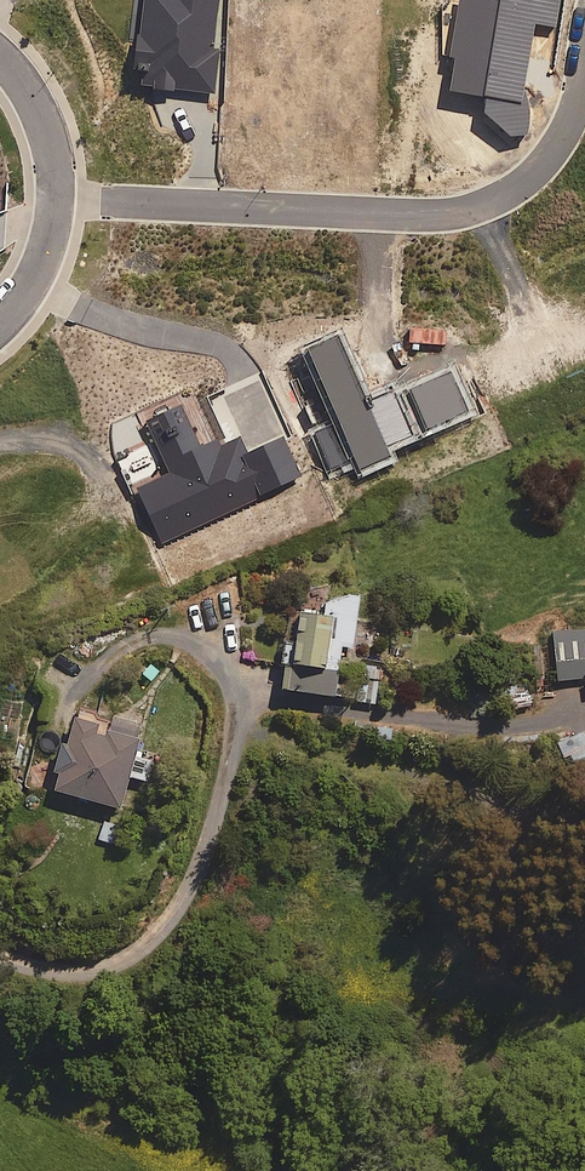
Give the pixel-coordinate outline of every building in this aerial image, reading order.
[(294,608),(283,688),(334,695),(337,672),(359,675),(356,698),(374,701),(379,666),(338,660),(340,645),(351,647),(357,599),(324,595),(322,612),(294,608)] [(553,630),(556,679),(584,677),(584,628),(553,630)] [(113,713),(106,734),(94,730),(96,723),(73,716),(65,744),(60,742),(54,764),(58,765),(51,787),(118,808),(128,775),(142,779),(149,758),(132,753),(141,722),(113,713)] [(562,739),(581,786),(584,784),(584,730),(562,739)] [(123,824),(103,819),(98,839),(118,844),(123,824)]
